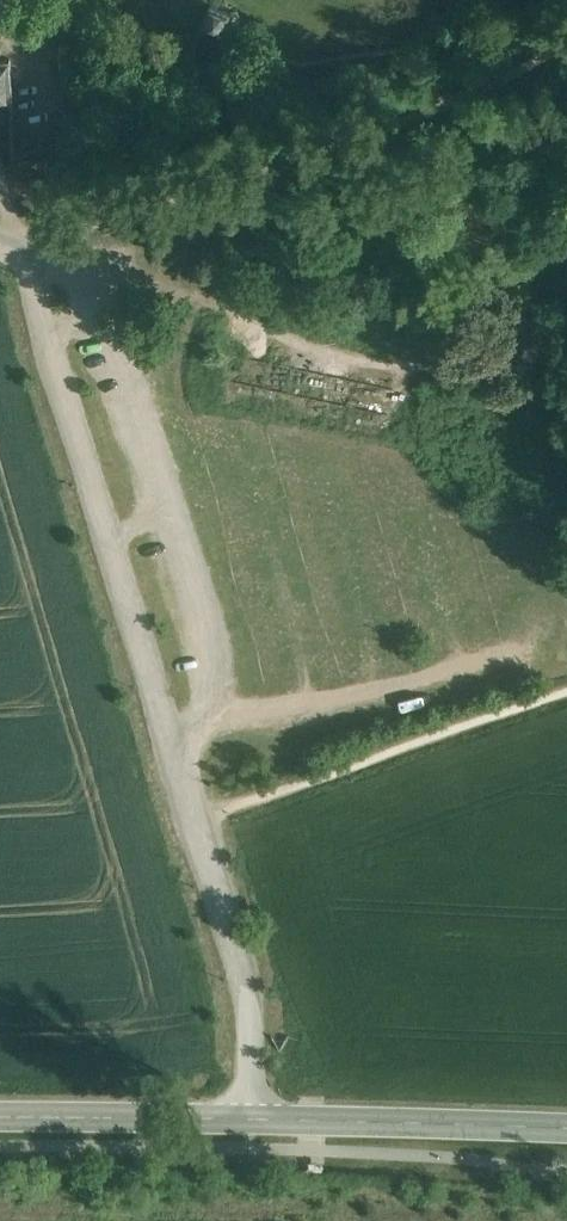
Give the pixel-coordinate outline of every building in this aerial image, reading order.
[(230,12),(211,4),(202,23),(221,31),(230,12)] [(0,59),(0,97),(13,96),(11,58),(0,59)]
